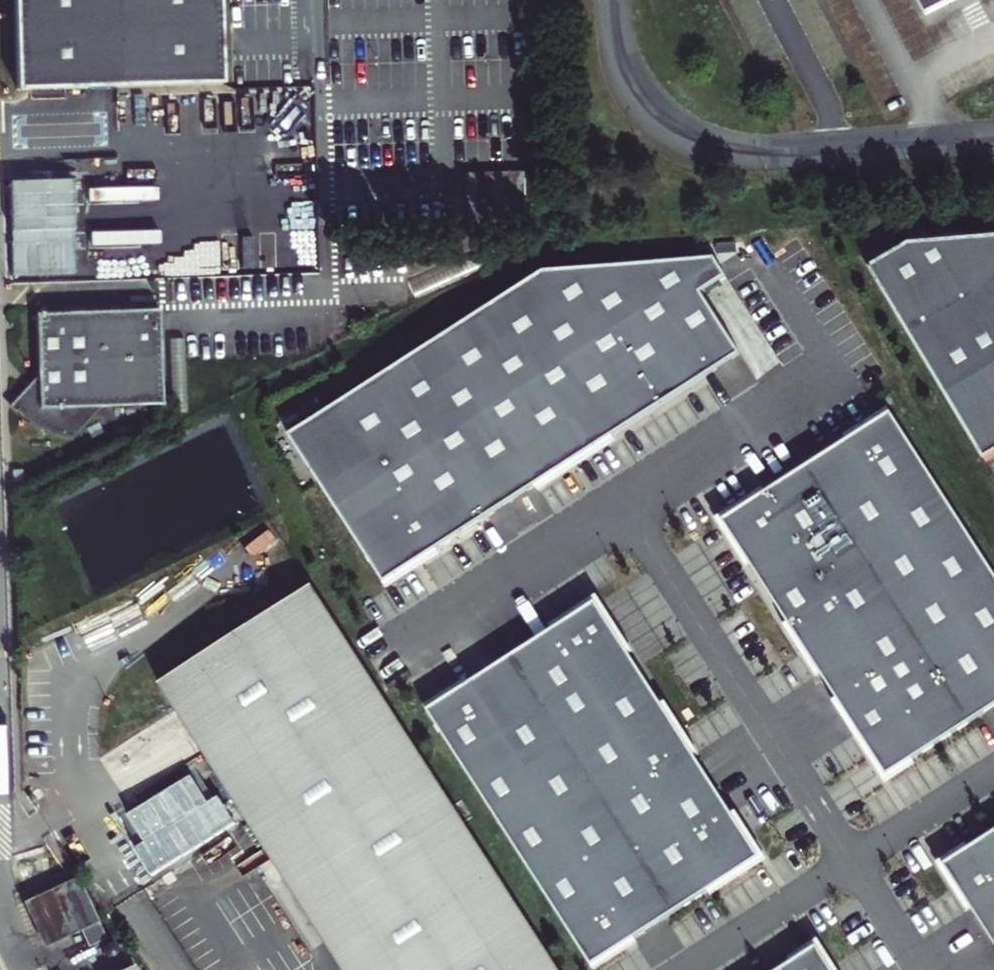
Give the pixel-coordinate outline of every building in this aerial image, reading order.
[(19,92),(225,85),(221,0),(15,0),(19,92)] [(957,0),(926,0),(933,13),(957,0)] [(466,178),(467,226),(525,225),(524,177),(466,178)] [(23,190),(25,260),(104,257),(102,187),(23,190)] [(983,457),(993,450),(993,231),(908,240),(869,264),(983,457)] [(546,271),(289,431),(382,579),(742,354),(703,291),(728,276),(716,258),(546,271)] [(160,309),(35,312),(37,383),(16,384),(17,427),(86,426),(86,407),(163,405),(160,309)] [(723,520),(884,778),(993,709),(993,575),(893,413),(723,520)] [(154,679),(335,969),(548,969),(308,584),(154,679)] [(585,964),(755,858),(594,601),(424,707),(585,964)] [(939,867),(993,956),(993,833),(939,867)] [(97,921),(76,876),(23,901),(45,946),(97,921)] [(811,947),(774,969),(825,969),(811,947)]
